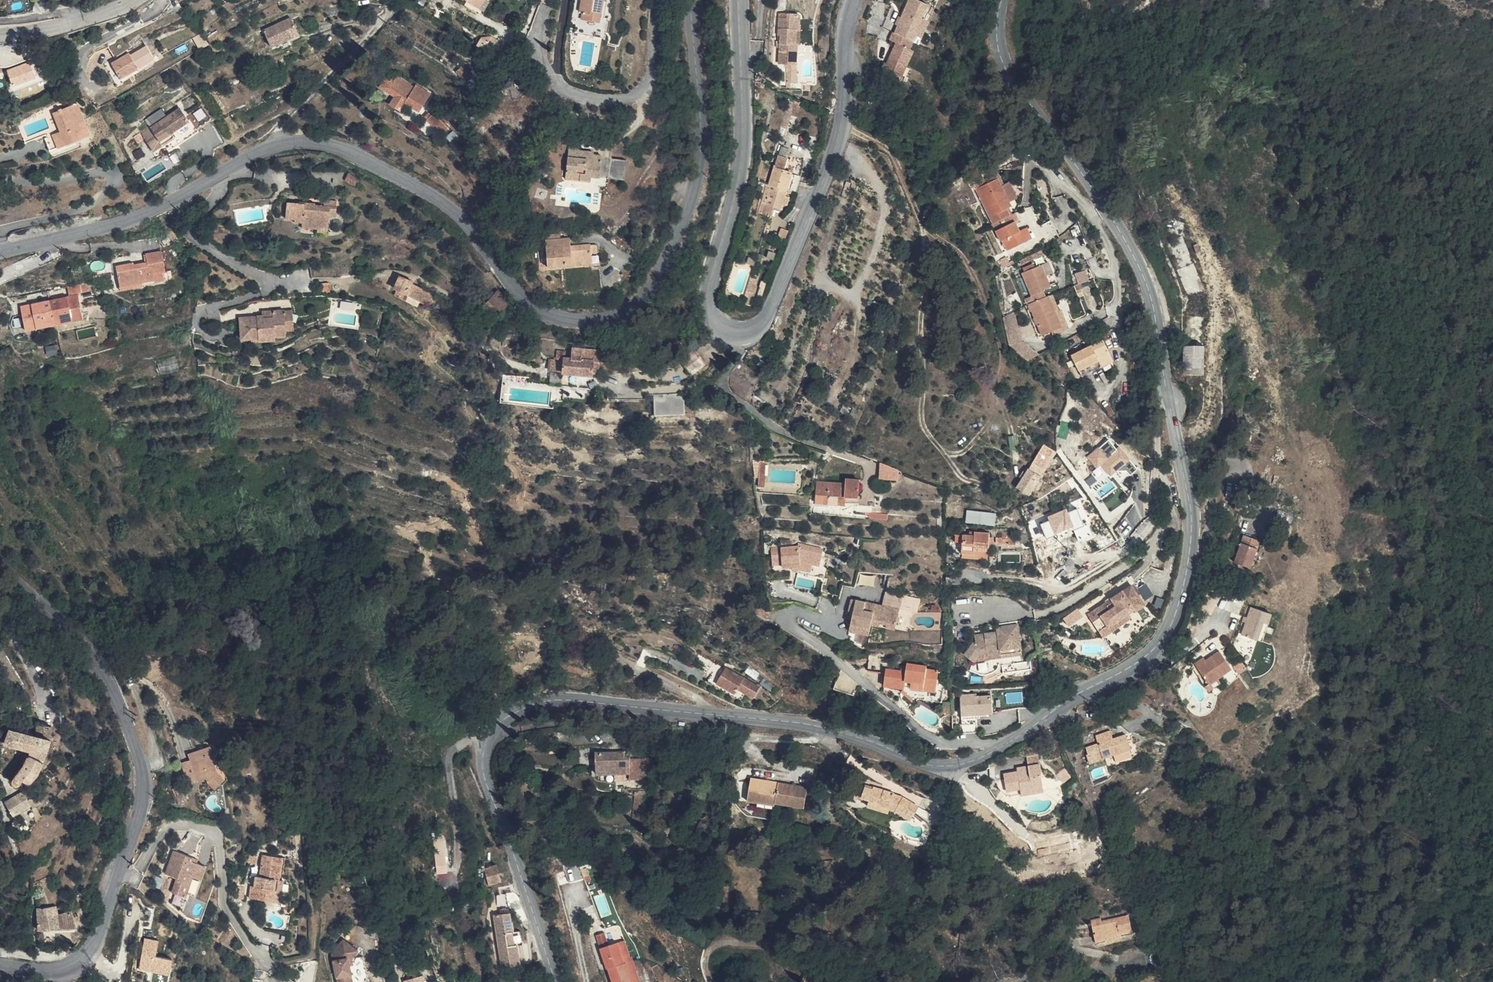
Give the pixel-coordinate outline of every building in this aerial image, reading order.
[(469,10),(475,0),(454,0),(469,10)] [(478,1),(476,0),(475,0),(469,10),(473,13),(482,0),(479,0),(478,1)] [(601,0),(579,0),(576,15),(584,16),(597,18),(598,19),(600,5),(601,0)] [(891,30),(886,39),(894,42),(885,61),(882,68),(880,71),(897,79),(910,50),(907,48),(911,39),(917,42),(935,5),(925,0),(907,0),(893,31),(891,30)] [(800,12),(789,11),(789,18),(780,17),(779,33),(783,33),(781,62),(799,64),(800,43),(797,43),(798,29),(801,29),(802,16),(800,12)] [(597,18),(584,16),(583,23),(596,25),(597,18)] [(273,45),(300,33),(294,18),(266,30),(273,45)] [(156,59),(148,45),(132,54),(131,51),(114,61),(123,77),(141,67),(142,67),(156,59)] [(31,61),(9,69),(15,85),(36,77),(31,61)] [(416,85),(399,76),(395,84),(390,91),(398,96),(394,105),(404,110),(408,102),(417,86),(416,85)] [(395,84),(387,80),(383,88),(390,91),(395,84)] [(417,83),(416,85),(417,86),(408,102),(423,109),(432,90),(417,83)] [(782,98),(777,97),(771,112),(777,114),(782,98)] [(55,111),(55,113),(71,106),(82,138),(92,134),(79,102),(55,111)] [(82,138),(71,106),(55,113),(62,131),(47,137),(52,150),(82,138)] [(190,119),(182,107),(142,133),(153,150),(176,136),(172,130),(190,119)] [(436,112),(432,116),(448,129),(453,122),(437,110),(436,112)] [(1030,157),(1025,146),(1011,151),(1014,157),(1030,157)] [(583,148),(570,147),(567,172),(584,174),(583,180),(595,182),(596,172),(605,173),(607,156),(597,156),(582,155),(583,148)] [(142,148),(135,151),(139,158),(145,154),(142,148)] [(771,180),(772,181),(789,186),(795,170),(786,166),(789,157),(780,154),(771,180)] [(634,158),(616,157),(614,175),(632,176),(634,158)] [(352,169),(346,179),(357,186),(363,176),(352,169)] [(799,171),(795,170),(789,186),(793,188),(799,171)] [(996,174),(994,171),(966,185),(968,189),(972,187),(992,176),(996,174)] [(605,173),(596,172),(595,182),(604,182),(605,173)] [(996,185),(992,176),(972,187),(989,222),(988,223),(997,240),(1000,239),(1004,249),(1025,238),(1022,233),(1018,235),(1015,231),(1018,230),(1012,219),(1014,218),(1011,211),(1006,213),(1003,207),(1008,205),(1005,200),(998,184),(996,185)] [(771,180),(768,180),(759,209),(771,213),(774,203),(766,201),(772,181),(771,180)] [(1013,196),(1005,180),(998,184),(1005,200),(1013,196)] [(789,186),(772,181),(766,201),(774,203),(782,206),(784,200),(788,201),(793,188),(789,186)] [(299,200),(287,199),(285,217),(295,217),(294,221),(303,221),(303,225),(319,226),(330,227),(331,215),(338,216),(339,203),(316,202),(316,199),(300,198),(299,200)] [(330,227),(319,226),(318,234),(329,235),(330,227)] [(1028,236),(1024,227),(1018,230),(1015,231),(1018,235),(1022,233),(1025,238),(1028,236)] [(774,236),(767,233),(763,245),(770,247),(774,236)] [(574,237),(548,239),(550,266),(585,263),(585,257),(596,256),(596,253),(604,252),(603,245),(575,247),(574,237)] [(108,277),(134,272),(146,269),(156,267),(148,239),(131,243),(134,251),(121,255),(121,257),(116,259),(115,256),(103,259),(108,277)] [(1038,247),(1016,258),(1018,262),(1040,251),(1038,247)] [(1006,264),(1002,255),(995,258),(999,268),(1006,264)] [(1049,273),(1055,271),(1050,261),(1044,264),(1049,273)] [(1028,301),(1039,298),(1037,291),(1046,288),(1038,264),(1033,266),(1022,269),(1018,271),(1026,294),(1022,296),(1024,302),(1028,301)] [(146,273),(146,269),(134,272),(110,280),(110,283),(146,273)] [(134,272),(108,277),(110,280),(134,272)] [(1085,284),(1082,273),(1071,276),(1074,288),(1085,284)] [(417,286),(395,276),(389,290),(401,295),(403,291),(413,295),(417,286)] [(757,289),(749,287),(745,301),(753,303),(757,289)] [(73,315),(68,292),(11,304),(16,326),(73,315)] [(1053,313),(1046,295),(1042,296),(1053,328),(1045,330),(1047,334),(1060,329),(1054,313),(1053,313)] [(1039,298),(1028,301),(1037,332),(1045,330),(1053,328),(1042,296),(1039,298)] [(294,329),(293,307),(285,308),(286,329),(294,329)] [(286,329),(285,308),(275,308),(275,312),(265,313),(259,313),(259,314),(241,315),(242,337),(259,336),(259,333),(275,332),(275,336),(287,335),(286,329)] [(275,336),(275,332),(259,333),(259,336),(260,340),(275,339),(275,336)] [(1105,365),(1093,339),(1084,343),(1086,347),(1079,351),(1078,348),(1061,356),(1069,374),(1090,366),(1092,371),(1105,365)] [(1027,357),(1015,340),(1002,344),(1003,347),(1006,353),(1011,358),(1014,361),(1016,363),(1027,357)] [(1184,344),(1185,374),(1206,373),(1205,344),(1184,344)] [(596,346),(577,345),(576,356),(559,355),(559,349),(553,349),(553,357),(559,357),(559,370),(588,371),(589,358),(596,358),(596,346)] [(706,362),(696,349),(682,361),(693,373),(706,362)] [(559,370),(559,357),(553,357),(547,357),(547,379),(559,380),(559,370)] [(685,413),(685,395),(653,396),(653,414),(685,413)] [(1110,438),(1089,456),(1099,467),(1103,464),(1113,474),(1119,469),(1129,470),(1132,474),(1139,467),(1121,445),(1118,447),(1110,438)] [(900,467),(881,462),(881,478),(897,479),(900,467)] [(1020,479),(1033,486),(1038,477),(1025,470),(1020,479)] [(1033,486),(1020,479),(1014,490),(1027,496),(1033,486)] [(848,483),(820,481),(818,501),(844,503),(845,497),(857,498),(858,484),(848,483)] [(1052,519),(1042,523),(1049,537),(1061,532),(1063,536),(1077,530),(1081,540),(1094,534),(1088,520),(1085,521),(1078,507),(1070,511),(1068,507),(1050,515),(1052,519)] [(967,521),(996,524),(998,512),(968,508),(967,521)] [(991,532),(977,531),(977,534),(966,533),(966,540),(965,549),(976,550),(976,547),(990,548),(991,532)] [(822,546),(797,541),(798,546),(772,549),(776,578),(796,575),(795,569),(794,565),(800,565),(799,558),(811,560),(819,562),(822,546)] [(1251,549),(1240,545),(1230,571),(1247,577),(1253,563),(1246,561),(1251,549)] [(1257,551),(1251,549),(1246,561),(1253,563),(1257,551)] [(800,565),(794,565),(795,569),(810,567),(811,560),(799,558),(800,565)] [(1090,613),(1102,632),(1129,614),(1137,609),(1138,610),(1147,604),(1134,583),(1114,597),(1116,599),(1109,603),(1108,601),(1090,613)] [(901,609),(857,600),(851,629),(872,634),(874,622),(875,616),(899,621),(901,609)] [(1259,639),(1265,623),(1270,625),(1274,612),(1251,605),(1241,633),(1259,639)] [(1064,616),(1069,625),(1085,616),(1080,607),(1064,616)] [(1129,614),(1102,632),(1105,635),(1131,618),(1129,614)] [(899,621),(875,616),(874,622),(897,626),(899,621)] [(966,654),(975,660),(981,652),(989,651),(990,655),(1003,653),(1004,656),(1024,654),(1020,623),(999,626),(999,630),(976,633),(977,642),(974,642),(966,654)] [(1233,668),(1221,650),(1208,660),(1199,667),(1212,684),(1220,677),(1233,668)] [(981,652),(975,660),(1004,656),(1003,653),(990,655),(989,651),(981,652)] [(1196,669),(1199,667),(1208,660),(1205,656),(1192,665),(1196,669)] [(880,666),(866,665),(865,676),(879,677),(880,666)] [(908,665),(908,668),(888,666),(885,682),(906,685),(926,687),(924,701),(944,704),(945,694),(936,693),(939,672),(927,671),(927,668),(908,665)] [(764,685),(727,666),(718,683),(740,694),(742,690),(757,698),(764,685)] [(1212,684),(1199,667),(1196,669),(1212,692),(1224,683),(1220,677),(1212,684)] [(926,687),(906,685),(920,700),(924,701),(926,687)] [(978,693),(963,694),(965,732),(979,731),(978,716),(981,716),(981,713),(994,713),(993,694),(979,695),(978,693)] [(41,721),(38,734),(53,739),(56,726),(41,721)] [(33,750),(31,754),(46,760),(50,751),(53,739),(38,734),(13,726),(7,741),(33,750)] [(1115,737),(1113,730),(1099,734),(1103,750),(1088,755),(1092,768),(1109,763),(1107,758),(1133,750),(1128,733),(1115,737)] [(547,734),(524,736),(525,743),(548,741),(547,734)] [(1103,750),(1101,741),(1085,746),(1088,755),(1103,750)] [(635,763),(635,749),(599,750),(599,774),(622,776),(621,781),(629,782),(630,776),(646,778),(648,765),(635,763)] [(46,760),(31,754),(28,763),(16,778),(22,783),(26,777),(31,780),(35,778),(42,770),(46,760)] [(1041,762),(1040,754),(1028,756),(1030,764),(1041,762)] [(1046,790),(1041,762),(1030,764),(1019,766),(1019,769),(1006,771),(1009,790),(1022,788),(1023,794),(1046,790)] [(206,779),(205,765),(182,767),(184,795),(193,794),(194,801),(204,804),(209,792),(201,788),(201,780),(206,779)] [(759,800),(778,803),(781,781),(753,777),(749,799),(759,800)] [(781,781),(778,803),(806,807),(809,786),(781,781)] [(895,791),(875,786),(874,789),(865,786),(862,796),(872,798),(896,804),(897,804),(915,816),(921,803),(906,795),(904,798),(894,793),(895,791)] [(32,800),(27,789),(20,794),(7,800),(15,814),(34,804),(32,800)] [(896,804),(872,798),(871,803),(894,809),(896,804)] [(778,803),(759,800),(757,808),(776,810),(778,803)] [(449,872),(446,831),(434,832),(438,873),(449,872)] [(193,865),(174,858),(166,881),(177,886),(172,899),(184,904),(192,884),(200,887),(205,873),(197,870),(191,868),(193,865)] [(485,870),(488,878),(501,875),(498,866),(485,870)] [(504,883),(501,875),(488,878),(491,887),(504,883)] [(266,876),(261,876),(257,877),(257,883),(264,884),(266,876)] [(58,884),(57,877),(31,881),(35,888),(58,884)] [(38,895),(38,905),(58,905),(62,905),(64,899),(63,893),(63,889),(61,883),(58,884),(35,888),(38,895)] [(287,883),(270,883),(268,903),(267,909),(263,909),(263,914),(260,914),(259,928),(285,929),(286,905),(287,883)] [(192,884),(184,904),(183,907),(191,910),(200,887),(192,884)] [(59,913),(58,905),(38,905),(39,909),(40,929),(72,929),(72,913),(59,913)] [(499,932),(516,931),(514,914),(498,913),(499,932)] [(1103,917),(1093,919),(1098,941),(1109,939),(1109,941),(1123,938),(1122,934),(1134,932),(1130,914),(1103,919),(1103,917)] [(516,931),(499,932),(502,968),(521,967),(520,945),(517,946),(516,931)] [(598,936),(609,970),(610,969),(615,981),(634,981),(628,964),(627,964),(620,944),(611,946),(607,933),(598,936)] [(151,980),(159,981),(169,981),(174,957),(157,954),(160,939),(146,936),(139,968),(153,971),(151,980)] [(356,964),(354,956),(362,946),(350,938),(339,954),(343,981),(359,981),(356,964)] [(627,941),(620,944),(627,964),(628,964),(634,962),(627,941)] [(366,949),(362,946),(354,956),(356,964),(360,963),(359,957),(366,949)] [(356,964),(359,981),(371,981),(376,981),(372,955),(365,956),(360,963),(356,964)] [(628,964),(634,981),(644,981),(636,961),(634,962),(628,964)]
